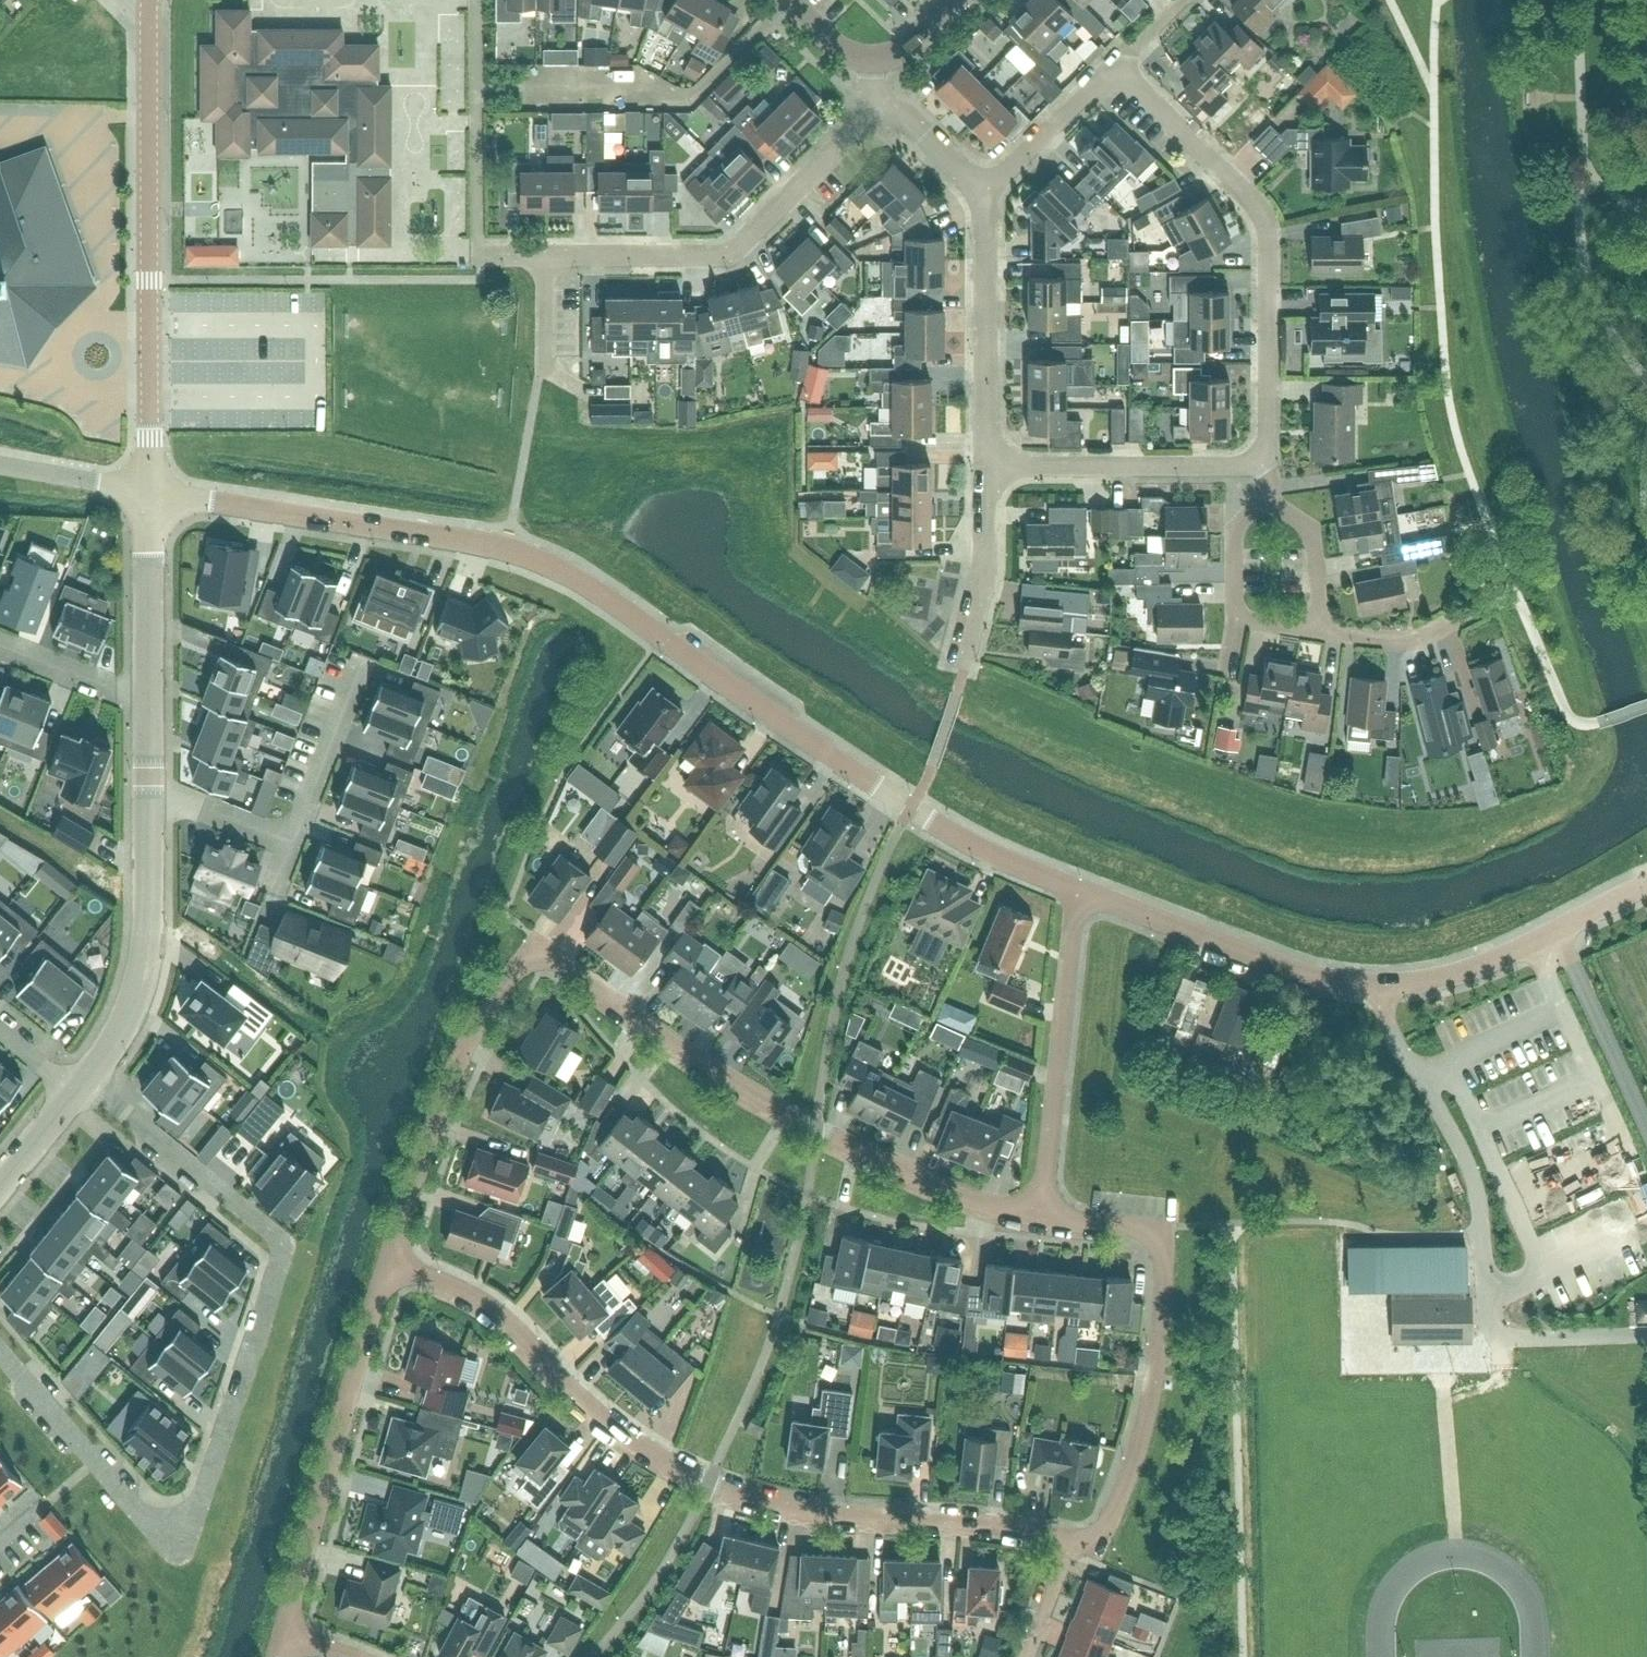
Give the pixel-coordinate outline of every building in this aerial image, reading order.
[(534,0),(495,0),(495,20),(520,20),(520,4),(534,4),(534,0)] [(534,4),(549,4),(549,20),(574,20),(574,0),(534,0),(534,4)] [(616,0),(578,0),(578,15),(599,18),(601,1),(616,3),(616,0)] [(616,3),(631,6),(628,23),(648,26),(656,0),(616,0),(616,3)] [(648,26),(678,43),(702,0),(672,0),(671,1),(669,0),(656,0),(648,26)] [(728,6),(717,0),(702,0),(678,43),(683,34),(696,41),(691,50),(712,62),(727,36),(715,30),(728,6)] [(1079,12),(1069,2),(1064,6),(1058,0),(1025,0),(1025,1),(1054,30),(1070,14),(1093,37),(1104,26),(1084,6),(1079,12)] [(1084,6),(1081,3),(1084,0),(1058,0),(1064,6),(1069,2),(1079,12),(1084,6)] [(1119,8),(1131,20),(1146,4),(1143,0),(1127,0),(1119,8)] [(1230,6),(1257,32),(1278,12),(1273,7),(1280,0),(1236,0),(1230,6)] [(1060,36),(1054,30),(1025,1),(1008,18),(1010,20),(1030,40),(1026,45),(1036,54),(1031,59),(1051,79),(1061,69),(1044,52),(1060,36)] [(345,150),(345,160),(311,160),(310,160),(310,174),(311,220),(311,243),(389,243),(389,220),(389,163),(389,84),(368,84),(368,76),(377,76),(377,43),(361,43),(341,43),(341,28),(280,28),(269,28),(249,28),(249,8),(245,8),(243,8),(241,8),(216,8),(216,43),(200,43),(200,63),(200,118),(216,118),(216,153),(249,153),(249,146),(257,146),(258,150),(310,150),(312,150),(345,150)] [(1,31),(10,21),(0,11),(0,30),(1,31)] [(1001,29),(989,17),(980,26),(979,27),(991,39),(1001,29)] [(1010,20),(1001,29),(1031,59),(1036,54),(1026,45),(1030,40),(1010,20)] [(1223,69),(1235,57),(1246,68),(1263,51),(1236,24),(1227,33),(1213,20),(1193,40),(1198,45),(1199,45),(1223,69)] [(983,69),(1008,42),(1001,35),(992,45),(978,31),(962,48),(983,69)] [(1091,39),(1084,39),(1074,49),(1088,63),(1102,49),(1091,39)] [(1223,69),(1199,45),(1198,45),(1179,65),(1192,78),(1183,88),(1210,115),(1227,97),(1216,87),(1229,74),(1223,69)] [(764,46),(749,61),(772,85),(787,70),(764,46)] [(952,107),(978,80),(967,70),(973,63),(957,47),(931,73),(940,81),(933,88),(952,107)] [(1015,47),(987,73),(1000,88),(1029,62),(1015,47)] [(585,54),(586,70),(603,68),(601,52),(585,54)] [(1295,92),(1312,108),(1342,77),(1325,61),(1295,92)] [(715,90),(727,102),(748,82),(736,69),(715,90)] [(810,107),(819,98),(795,74),(779,90),(785,96),(774,108),(800,134),(819,115),(810,107)] [(1272,99),(1290,82),(1283,74),(1273,84),(1268,79),(1260,87),(1272,99)] [(1050,100),(1061,89),(1051,79),(1040,90),(1050,100)] [(970,125),(996,99),(1003,93),(995,85),(989,91),(978,80),(952,107),(970,125)] [(996,99),(970,125),(989,144),(1001,131),(1010,140),(1030,120),(1013,103),(1007,110),(996,99)] [(800,134),(774,108),(762,119),(746,102),(730,118),(733,122),(765,154),(774,145),(781,153),(800,134)] [(598,207),(624,207),(624,170),(608,170),(608,161),(603,161),(603,110),(585,110),(585,161),(585,189),(597,189),(598,207)] [(624,134),(623,117),(604,117),(605,135),(624,134)] [(1097,137),(1121,163),(1124,166),(1124,165),(1128,169),(1135,176),(1154,158),(1135,138),(1133,140),(1114,121),(1097,137)] [(719,163),(745,189),(764,170),(756,163),(765,154),(733,122),(717,138),(730,152),(719,163)] [(547,146),(547,123),(535,123),(535,146),(547,146)] [(1310,185),(1347,185),(1347,177),(1364,177),(1364,145),(1347,145),(1347,137),(1319,137),(1319,127),(1285,127),(1259,152),(1271,164),(1286,148),(1310,148),(1310,185)] [(1081,177),(1101,197),(1128,169),(1124,165),(1124,166),(1121,163),(1097,137),(1094,134),(1077,152),(1092,167),(1081,177)] [(27,363),(34,324),(56,298),(94,284),(44,145),(0,161),(0,359),(27,363)] [(650,190),(663,190),(663,172),(663,148),(649,148),(649,160),(624,160),(624,170),(624,207),(650,207),(650,190)] [(708,152),(681,180),(708,207),(717,198),(726,208),(745,189),(719,163),(708,152)] [(572,189),(585,189),(585,161),(572,161),(572,153),(546,153),(546,170),(546,207),(572,207),(572,189)] [(546,207),(546,170),(530,170),(530,161),(507,161),(507,190),(519,189),(520,207),(546,207)] [(874,212),(880,205),(880,204),(907,178),(891,161),(874,178),(869,173),(847,195),(859,207),(864,202),(874,212)] [(676,172),(663,172),(663,190),(676,190),(676,172)] [(1084,214),(1101,197),(1081,177),(1071,188),(1056,173),(1039,190),(1067,217),(1077,207),(1084,214)] [(1156,201),(1180,188),(1173,176),(1149,190),(1156,201)] [(880,204),(880,205),(881,205),(890,214),(880,223),(890,233),(922,220),(926,219),(920,205),(917,202),(924,194),(907,178),(880,204)] [(1070,220),(1067,217),(1039,190),(1022,207),(1039,224),(1031,232),(1032,239),(1030,239),(1031,256),(1057,256),(1057,243),(1058,244),(1076,226),(1070,220)] [(1171,244),(1185,236),(1217,218),(1205,197),(1185,208),(1177,195),(1151,209),(1171,244)] [(1360,236),(1379,233),(1376,215),(1339,221),(1339,236),(1310,236),(1310,271),(1360,271),(1360,236)] [(842,243),(851,234),(833,216),(824,225),(842,243)] [(1229,239),(1217,218),(1185,236),(1191,246),(1177,254),(1177,269),(1209,269),(1208,250),(1229,239)] [(922,220),(890,233),(890,247),(904,247),(904,259),(942,259),(942,236),(931,236),(931,232),(926,220),(926,219),(922,220)] [(824,251),(807,235),(790,251),(817,278),(826,269),(836,278),(852,261),(833,242),(824,251)] [(219,262),(237,262),(236,245),(219,245),(219,262)] [(817,278),(790,251),(774,268),(791,285),(781,294),(801,313),(817,297),(808,287),(817,278)] [(1136,265),(1162,266),(1162,255),(1136,254),(1136,265)] [(892,296),(920,296),(919,283),(942,283),(942,259),(904,259),(892,259),(892,296)] [(1027,277),(1027,301),(1064,301),(1079,301),(1079,288),(1079,261),(1050,261),(1050,277),(1027,277)] [(1172,318),(1227,318),(1227,290),(1212,290),(1212,274),(1168,275),(1168,302),(1189,302),(1189,318),(1172,318)] [(757,283),(732,290),(742,327),(741,327),(746,345),(763,341),(762,337),(783,332),(777,306),(764,310),(757,283)] [(1101,301),(1126,301),(1126,286),(1101,287),(1101,301)] [(1410,286),(1389,286),(1389,297),(1410,297),(1410,286)] [(658,296),(656,296),(654,350),(654,361),(681,361),(681,365),(679,365),(679,391),(693,391),(694,356),(695,356),(695,306),(681,306),(681,296),(677,296),(677,290),(658,290),(658,296)] [(726,331),(741,327),(742,327),(732,290),(706,296),(709,306),(696,307),(707,352),(729,346),(726,331)] [(1362,351),(1362,321),(1381,321),(1381,292),(1319,292),(1319,316),(1310,316),(1310,351),(1362,351)] [(630,335),(630,296),(604,296),(604,324),(591,324),(591,350),(614,350),(614,335),(630,335)] [(630,296),(630,335),(646,335),(646,350),(654,350),(656,296),(630,296)] [(920,296),(892,296),(893,319),(904,319),(904,331),(942,331),(942,308),(920,308),(920,296)] [(1382,300),(1383,314),(1408,313),(1407,299),(1382,300)] [(1027,301),(1027,325),(1050,325),(1050,340),(1079,340),(1079,313),(1079,301),(1064,301),(1027,301)] [(1203,346),(1227,346),(1227,318),(1172,318),(1172,361),(1203,361),(1203,346)] [(1284,319),(1284,351),(1305,351),(1305,319),(1284,319)] [(1162,325),(1141,326),(1143,356),(1163,355),(1162,325)] [(942,331),(904,331),(904,343),(893,343),(893,366),(900,366),(920,366),(920,354),(942,354),(942,331)] [(1027,383),(1092,383),(1092,358),(1079,358),(1079,344),(1050,344),(1050,359),(1027,359),(1027,383)] [(1119,363),(1122,351),(1104,346),(1101,359),(1119,363)] [(839,364),(839,350),(818,349),(817,364),(839,364)] [(891,406),(929,406),(929,379),(899,378),(900,366),(893,366),(869,366),(869,391),(881,391),(881,406),(883,406),(891,406)] [(1188,405),(1227,405),(1227,378),(1200,378),(1200,366),(1172,366),(1172,392),(1188,392),(1188,405)] [(1156,379),(1168,378),(1167,368),(1134,372),(1136,393),(1157,390),(1156,379)] [(603,396),(629,396),(629,383),(603,383),(603,396)] [(1092,383),(1027,383),(1027,407),(1064,407),(1064,394),(1092,394),(1092,383)] [(1351,401),(1360,401),(1360,383),(1322,383),(1322,400),(1314,400),(1313,438),(1310,438),(1310,458),(1351,458),(1351,401)] [(816,400),(816,387),(800,386),(800,399),(816,400)] [(629,403),(590,403),(590,422),(629,422),(629,403)] [(1227,405),(1188,405),(1188,424),(1172,424),(1172,440),(1200,440),(1200,433),(1227,433),(1227,405)] [(929,406),(891,406),(891,420),(869,420),(869,445),(899,445),(899,432),(929,432),(929,406)] [(1144,406),(1129,406),(1128,406),(1128,441),(1144,441),(1144,406)] [(1064,407),(1027,407),(1027,431),(1050,431),(1050,446),(1079,446),(1079,419),(1064,419),(1064,407)] [(1123,442),(1123,407),(1110,407),(1109,441),(1123,442)] [(824,426),(824,410),(808,410),(808,426),(824,426)] [(876,488),(891,489),(929,489),(929,463),(904,463),(904,450),(876,450),(876,488)] [(806,455),(806,473),(836,473),(837,455),(806,455)] [(1393,481),(1419,478),(1418,463),(1391,466),(1393,481)] [(1334,493),(1338,521),(1377,515),(1394,513),(1391,496),(1389,477),(1360,482),(1361,489),(1334,493)] [(891,515),(929,515),(929,489),(891,489),(876,488),(858,489),(858,500),(875,500),(875,515),(891,515)] [(1164,534),(1203,534),(1203,506),(1177,506),(1160,496),(1140,496),(1140,509),(1151,509),(1164,516),(1164,534)] [(826,519),(844,514),(840,500),(822,506),(826,519)] [(1055,568),(1055,555),(1071,555),(1071,553),(1085,553),(1085,506),(1057,506),(1057,524),(1026,524),(1026,555),(1032,555),(1032,568),(1055,568)] [(1108,528),(1108,508),(1090,508),(1090,528),(1108,528)] [(1108,508),(1108,528),(1108,534),(1126,534),(1126,508),(1108,508)] [(1377,515),(1338,521),(1342,549),(1359,547),(1370,545),(1371,553),(1399,548),(1399,544),(1397,530),(1394,513),(1377,515)] [(904,542),(929,541),(929,515),(891,515),(891,530),(876,530),(876,555),(904,555),(904,542)] [(1203,534),(1164,534),(1164,551),(1133,551),(1133,567),(1108,567),(1108,582),(1135,582),(1157,582),(1157,570),(1175,570),(1175,562),(1203,562),(1203,534)] [(1405,558),(1431,553),(1428,538),(1402,543),(1405,558)] [(64,578),(80,584),(85,572),(96,576),(106,550),(79,539),(64,578)] [(228,545),(209,541),(207,556),(204,556),(204,558),(206,558),(205,568),(202,567),(202,569),(204,569),(200,594),(231,599),(230,607),(248,610),(253,577),(241,575),(246,547),(230,544),(230,543),(229,542),(228,545)] [(58,569),(18,554),(11,571),(14,572),(9,587),(5,586),(0,600),(0,617),(7,620),(8,620),(20,625),(21,625),(33,630),(34,630),(35,629),(39,618),(40,616),(45,603),(58,569)] [(1398,574),(1416,571),(1413,557),(1378,564),(1381,577),(1355,582),(1361,612),(1404,603),(1398,574)] [(284,609),(296,614),(313,571),(290,562),(279,590),(266,586),(256,613),(279,622),(284,609)] [(840,576),(854,586),(864,572),(850,562),(840,576)] [(313,571),(296,614),(292,624),(314,633),(313,635),(327,641),(338,614),(324,608),(335,580),(313,571)] [(359,598),(351,618),(374,627),(408,641),(418,615),(422,616),(433,587),(399,573),(396,580),(375,571),(366,594),(364,600),(359,598)] [(1156,639),(1199,639),(1199,602),(1180,602),(1180,596),(1170,596),(1170,582),(1157,582),(1135,582),(1135,597),(1145,597),(1145,621),(1156,621),(1156,639)] [(1069,631),(1071,615),(1086,616),(1088,592),(1043,587),(1042,602),(1020,600),(1018,626),(1069,631)] [(101,613),(106,600),(78,589),(75,599),(61,594),(56,606),(61,609),(52,632),(97,649),(110,617),(101,613)] [(1107,600),(1108,591),(1094,590),(1094,599),(1107,600)] [(484,594),(470,604),(447,595),(433,631),(456,640),(459,657),(497,651),(494,634),(508,623),(484,594)] [(1069,631),(1018,626),(1029,627),(1027,652),(1044,654),(1047,658),(1047,664),(1081,668),(1083,646),(1068,645),(1069,631)] [(210,675),(255,693),(264,670),(266,671),(272,657),(246,647),(229,641),(224,653),(220,651),(210,675)] [(1145,694),(1155,696),(1151,718),(1179,722),(1183,701),(1187,702),(1192,672),(1161,666),(1164,651),(1133,646),(1130,670),(1149,673),(1145,694)] [(1267,709),(1283,712),(1284,709),(1285,702),(1286,702),(1291,668),(1292,668),(1293,661),(1265,656),(1261,675),(1249,673),(1242,710),(1266,714),(1267,709)] [(1487,720),(1517,711),(1499,657),(1469,667),(1485,718),(1473,722),(1482,748),(1495,744),(1487,720)] [(420,660),(415,675),(426,679),(432,664),(420,660)] [(1322,731),(1329,694),(1316,691),(1319,673),(1292,668),(1291,668),(1286,702),(1285,702),(1284,709),(1301,712),(1299,727),(1322,731)] [(1469,733),(1460,700),(1448,703),(1440,674),(1409,682),(1427,753),(1458,745),(1456,736),(1469,733)] [(200,700),(210,703),(246,717),(255,693),(210,675),(200,700)] [(1350,676),(1346,720),(1347,720),(1346,737),(1369,740),(1369,736),(1392,738),(1394,710),(1381,708),(1384,680),(1350,676)] [(6,744),(27,690),(23,689),(25,683),(10,678),(8,683),(4,681),(0,691),(0,741),(6,744)] [(371,703),(425,725),(439,689),(413,678),(409,690),(380,680),(371,703)] [(652,776),(669,753),(655,742),(681,708),(652,686),(631,714),(629,712),(616,730),(638,746),(629,758),(652,776)] [(39,727),(50,699),(27,690),(6,744),(42,758),(52,732),(39,727)] [(285,690),(280,703),(304,712),(309,700),(285,690)] [(210,703),(200,727),(237,741),(246,745),(255,721),(246,717),(210,703)] [(425,725),(371,703),(362,727),(390,738),(385,750),(411,760),(425,725)] [(716,805),(740,774),(727,764),(740,746),(709,722),(685,753),(699,764),(685,781),(716,805)] [(232,754),(237,741),(200,727),(191,750),(200,754),(234,767),(236,768),(240,757),(232,754)] [(1217,728),(1212,753),(1233,756),(1237,732),(1217,728)] [(87,742),(63,732),(61,732),(47,767),(66,775),(60,790),(88,801),(98,777),(102,776),(107,765),(104,761),(110,746),(107,745),(106,740),(95,735),(91,739),(88,737),(87,742)] [(1465,755),(1472,779),(1487,774),(1480,750),(1465,755)] [(236,768),(234,767),(200,754),(191,778),(227,791),(232,777),(244,782),(248,772),(236,768)] [(1394,768),(1393,784),(1397,785),(1399,755),(1386,754),(1385,767),(1394,768)] [(439,777),(442,779),(448,764),(426,755),(421,770),(428,773),(439,777)] [(344,785),(398,806),(412,770),(386,760),(382,771),(353,761),(344,785)] [(781,810),(798,786),(771,766),(754,790),(751,788),(739,805),(757,818),(749,829),(774,846),(794,819),(781,810)] [(428,773),(424,783),(435,787),(439,777),(428,773)] [(621,788),(628,797),(643,784),(635,775),(621,788)] [(270,798),(272,794),(277,783),(263,777),(257,793),(270,798)] [(398,806),(344,785),(335,808),(363,819),(358,832),(384,842),(398,806)] [(595,817),(582,834),(595,844),(593,848),(612,863),(636,831),(616,816),(600,804),(593,815),(595,817)] [(802,849),(797,857),(799,867),(807,872),(806,872),(808,873),(831,889),(843,896),(862,867),(845,855),(863,827),(830,805),(801,848),(802,849)] [(82,851),(93,832),(61,813),(51,832),(82,851)] [(7,836),(0,845),(0,846),(33,872),(44,858),(7,836)] [(313,863),(357,880),(365,860),(376,864),(382,848),(355,838),(351,850),(322,840),(313,863)] [(405,854),(410,843),(397,838),(392,849),(405,854)] [(199,855),(198,859),(199,859),(194,871),(195,872),(189,889),(229,905),(236,888),(247,892),(258,864),(241,857),(244,850),(225,842),(222,850),(205,843),(201,855),(199,855)] [(558,918),(590,874),(560,853),(528,897),(558,918)] [(636,861),(625,853),(607,877),(618,886),(636,861)] [(357,880),(313,863),(304,886),(333,897),(328,910),(354,920),(368,884),(357,880)] [(906,916),(959,941),(977,904),(963,897),(967,888),(928,870),(906,916)] [(53,886),(67,897),(76,885),(64,874),(53,886)] [(607,955),(633,919),(617,907),(625,897),(615,889),(598,911),(602,914),(584,938),(607,955)] [(775,901),(757,891),(751,900),(767,911),(775,901)] [(680,932),(682,930),(700,906),(688,897),(669,924),(680,932)] [(245,901),(240,912),(254,918),(258,906),(245,901)] [(60,927),(73,911),(62,903),(51,917),(50,919),(60,927)] [(1017,1011),(1026,991),(1004,982),(1009,970),(1032,917),(999,903),(977,956),(999,966),(994,978),(994,977),(985,998),(1017,1011)] [(7,904),(0,912),(0,952),(10,941),(20,949),(37,928),(7,904)] [(830,906),(821,924),(836,931),(836,930),(844,913),(830,906)] [(270,957),(274,948),(293,955),(294,953),(334,968),(347,934),(355,938),(356,936),(320,922),(319,924),(318,928),(310,925),(311,923),(312,922),(284,911),(284,913),(286,914),(276,940),(257,933),(258,931),(256,930),(245,959),(267,975),(273,958),(270,957)] [(367,931),(377,935),(382,923),(371,919),(367,931)] [(651,950),(667,928),(657,920),(649,931),(633,919),(607,955),(629,971),(647,947),(651,950)] [(682,930),(680,932),(662,957),(676,967),(658,991),(681,1008),(708,972),(721,953),(704,941),(701,944),(682,930)] [(35,1005),(71,961),(41,937),(24,957),(35,966),(16,989),(35,1005)] [(98,983),(71,961),(35,1005),(53,1020),(72,997),(87,1009),(98,983)] [(708,972),(681,1008),(704,1025),(722,1000),(736,1011),(755,984),(736,970),(725,985),(708,972)] [(1170,1043),(1185,1049),(1208,985),(1182,976),(1164,1023),(1175,1028),(1170,1043)] [(765,978),(730,1026),(742,1035),(738,1040),(768,1062),(780,1046),(788,1052),(800,1037),(795,1034),(805,1020),(772,996),(778,988),(765,978)] [(200,980),(178,1008),(220,1043),(234,1026),(251,1039),(270,1015),(232,984),(221,997),(200,980)] [(1240,1047),(1258,997),(1229,986),(1209,1035),(1240,1047)] [(975,1014),(942,999),(934,1017),(968,1031),(975,1014)] [(528,1034),(517,1051),(552,1073),(553,1071),(565,1079),(580,1055),(568,1047),(578,1031),(546,1011),(530,1036),(528,1034)] [(857,1038),(862,1019),(851,1016),(845,1035),(857,1038)] [(929,1035),(957,1048),(964,1033),(936,1020),(929,1035)] [(959,1048),(998,1064),(1004,1051),(965,1035),(959,1048)] [(854,1089),(846,1107),(871,1119),(888,1085),(893,1074),(874,1065),(882,1049),(858,1038),(837,1081),(854,1089)] [(156,1069),(201,1106),(225,1076),(204,1058),(195,1069),(172,1050),(169,1054),(165,1051),(155,1064),(158,1067),(156,1069)] [(1026,1078),(1033,1062),(1004,1050),(998,1067),(1026,1078)] [(22,1078),(2,1062),(0,1064),(0,1105),(22,1078)] [(888,1085),(871,1119),(897,1132),(913,1099),(928,1107),(940,1078),(918,1067),(910,1083),(907,1081),(893,1074),(888,1085)] [(177,1136),(201,1106),(156,1069),(141,1089),(164,1108),(155,1118),(177,1136)] [(596,1114),(614,1084),(597,1074),(579,1103),(596,1114)] [(503,1081),(488,1113),(535,1136),(547,1109),(557,1116),(569,1097),(540,1079),(531,1094),(503,1081)] [(944,1123),(935,1148),(962,1158),(978,1118),(965,1113),(967,1107),(963,1106),(968,1093),(950,1086),(936,1120),(944,1123)] [(264,1091),(234,1127),(253,1143),(283,1107),(264,1091)] [(605,1149),(616,1158),(646,1119),(642,1116),(637,1122),(622,1110),(621,1112),(611,1105),(599,1120),(595,1117),(582,1147),(597,1159),(605,1149)] [(978,1118),(962,1158),(973,1163),(974,1167),(982,1170),(985,1167),(988,1169),(998,1144),(1010,1149),(1021,1121),(1002,1113),(998,1126),(978,1118)] [(651,1123),(646,1119),(616,1158),(627,1166),(619,1176),(627,1183),(660,1140),(646,1129),(651,1123)] [(263,1149),(245,1172),(267,1189),(263,1194),(291,1217),(313,1189),(305,1183),(325,1158),(304,1140),(293,1154),(278,1142),(269,1153),(263,1149)] [(635,1189),(642,1178),(654,1187),(684,1149),(679,1145),(674,1151),(660,1140),(627,1183),(635,1189)] [(527,1164),(476,1146),(464,1181),(515,1199),(527,1164)] [(665,1212),(698,1170),(684,1159),(689,1153),(684,1149),(654,1187),(665,1196),(657,1207),(665,1212)] [(140,1191),(156,1172),(133,1153),(124,1164),(108,1150),(92,1169),(122,1194),(131,1183),(140,1191)] [(570,1181),(575,1167),(576,1164),(537,1151),(531,1167),(570,1181)] [(596,1184),(575,1167),(570,1181),(587,1195),(596,1184)] [(77,1192),(107,1217),(121,1229),(130,1218),(113,1204),(122,1194),(92,1169),(75,1190),(77,1192)] [(712,1181),(698,1170),(665,1212),(672,1218),(680,1208),(692,1217),(722,1179),(717,1175),(712,1181)] [(165,1179),(153,1194),(168,1207),(180,1192),(165,1179)] [(695,1236),(714,1251),(731,1229),(720,1221),(736,1200),(722,1189),(727,1182),(722,1179),(692,1217),(703,1226),(695,1236)] [(77,1192),(62,1210),(101,1242),(108,1235),(98,1227),(107,1217),(77,1192)] [(561,1313),(588,1288),(579,1278),(586,1261),(578,1257),(583,1244),(566,1237),(577,1206),(563,1201),(549,1245),(567,1251),(559,1270),(562,1274),(542,1291),(561,1313)] [(444,1240),(492,1256),(499,1236),(513,1241),(522,1215),(494,1205),(488,1220),(455,1209),(444,1240)] [(109,1249),(101,1242),(62,1210),(46,1230),(75,1254),(83,1261),(92,1250),(102,1258),(109,1250),(109,1249)] [(141,1211),(124,1231),(131,1236),(139,1243),(155,1223),(141,1211)] [(185,1250),(230,1287),(246,1267),(222,1248),(231,1237),(208,1219),(192,1238),(202,1246),(194,1256),(185,1249),(185,1250)] [(30,1249),(32,1251),(69,1282),(75,1275),(85,1263),(83,1261),(75,1254),(46,1230),(30,1249)] [(825,1252),(818,1281),(842,1286),(844,1275),(858,1278),(866,1239),(842,1233),(837,1255),(825,1252)] [(871,1279),(868,1292),(879,1294),(889,1245),(866,1240),(867,1239),(866,1239),(858,1278),(859,1277),(871,1279)] [(1354,1244),(1346,1244),(1346,1286),(1354,1286),(1389,1286),(1389,1294),(1389,1338),(1470,1338),(1470,1331),(1470,1304),(1470,1293),(1463,1293),(1463,1284),(1464,1284),(1464,1264),(1464,1254),(1464,1245),(1464,1244),(1355,1244),(1354,1244)] [(889,1245),(879,1294),(877,1304),(888,1306),(892,1284),(905,1286),(913,1250),(889,1245)] [(109,1250),(102,1258),(112,1266),(118,1257),(115,1255),(109,1250)] [(214,1306),(230,1287),(185,1250),(160,1279),(182,1297),(190,1286),(214,1306)] [(913,1250),(905,1286),(902,1299),(926,1304),(936,1253),(935,1255),(913,1250)] [(16,1271),(50,1298),(58,1288),(68,1296),(75,1287),(69,1282),(32,1251),(16,1271)] [(936,1253),(926,1304),(965,1312),(970,1283),(956,1280),(960,1259),(936,1253)] [(647,1272),(666,1286),(676,1272),(656,1259),(647,1272)] [(1005,1317),(1006,1305),(1010,1265),(986,1262),(983,1285),(970,1283),(965,1312),(1005,1317)] [(1010,1265),(1006,1305),(1007,1305),(1007,1304),(1019,1305),(1018,1318),(1029,1319),(1034,1269),(1011,1266),(1011,1265),(1010,1265)] [(1052,1322),(1054,1309),(1058,1271),(1034,1269),(1029,1319),(1052,1322)] [(50,1298),(16,1271),(0,1291),(0,1293),(14,1304),(5,1316),(12,1324),(24,1338),(54,1302),(50,1298)] [(1076,1324),(1082,1274),(1058,1271),(1054,1309),(1067,1310),(1065,1323),(1076,1324)] [(1082,1274),(1076,1324),(1087,1325),(1089,1312),(1101,1314),(1101,1315),(1106,1275),(1105,1275),(1105,1276),(1082,1274)] [(1106,1275),(1101,1315),(1115,1316),(1114,1328),(1138,1331),(1141,1301),(1128,1300),(1130,1278),(1106,1275)] [(602,1276),(588,1288),(561,1313),(578,1333),(601,1313),(613,1326),(635,1304),(627,1295),(622,1299),(602,1276)] [(1637,1299),(1638,1313),(1638,1318),(1646,1318),(1646,1299),(1637,1299)] [(154,1335),(199,1372),(215,1353),(191,1333),(200,1323),(178,1305),(154,1335)] [(627,1384),(663,1340),(644,1324),(647,1320),(635,1310),(603,1342),(618,1354),(607,1367),(627,1384)] [(852,1312),(846,1335),(871,1341),(876,1318),(852,1312)] [(879,1328),(875,1341),(892,1346),(896,1332),(879,1328)] [(953,1343),(953,1332),(934,1331),(934,1343),(953,1343)] [(415,1398),(461,1411),(466,1391),(454,1387),(464,1354),(439,1347),(441,1341),(416,1334),(404,1374),(421,1379),(415,1398)] [(183,1392),(199,1372),(154,1335),(130,1365),(151,1382),(159,1372),(183,1392)] [(1003,1335),(1002,1358),(1027,1359),(1028,1336),(1003,1335)] [(72,1363),(91,1379),(110,1355),(91,1340),(72,1363)] [(676,1387),(693,1365),(663,1340),(627,1384),(647,1401),(666,1378),(676,1387)] [(842,1341),(839,1361),(859,1363),(862,1343),(842,1341)] [(830,1433),(846,1435),(852,1392),(821,1387),(816,1422),(792,1419),(786,1460),(789,1461),(791,1465),(800,1467),(803,1463),(821,1465),(824,1439),(829,1440),(830,1433)] [(150,1397),(118,1436),(125,1442),(124,1443),(125,1444),(126,1443),(131,1447),(130,1448),(131,1449),(132,1447),(136,1450),(134,1453),(138,1456),(137,1457),(138,1458),(139,1457),(144,1461),(143,1462),(144,1463),(145,1462),(151,1467),(150,1468),(151,1469),(152,1468),(157,1472),(156,1473),(157,1474),(158,1473),(162,1476),(184,1450),(179,1446),(191,1431),(150,1397)] [(430,1451),(451,1457),(462,1417),(430,1409),(426,1425),(392,1416),(384,1445),(384,1448),(384,1450),(384,1453),(385,1455),(386,1457),(387,1459),(389,1461),(390,1462),(393,1464),(395,1464),(424,1473),(430,1451)] [(495,1427),(520,1433),(521,1429),(525,1417),(500,1410),(495,1427)] [(877,1455),(873,1457),(872,1464),(876,1467),(876,1471),(908,1474),(911,1446),(926,1447),(929,1416),(898,1413),(896,1431),(879,1430),(877,1455)] [(744,1429),(758,1436),(763,1426),(749,1419),(744,1429)] [(523,1474),(526,1476),(516,1488),(537,1505),(556,1481),(544,1472),(567,1444),(565,1442),(565,1438),(560,1433),(555,1434),(544,1425),(516,1459),(527,1469),(523,1474)] [(964,1435),(959,1478),(990,1481),(993,1455),(1006,1456),(1009,1428),(983,1425),(982,1437),(964,1435)] [(1098,1462),(1100,1450),(1097,1447),(1095,1447),(1095,1443),(1061,1437),(1060,1442),(1035,1437),(1029,1467),(1055,1472),(1052,1489),(1087,1495),(1092,1463),(1095,1464),(1098,1462)] [(22,1483),(0,1458),(0,1501),(22,1483)] [(565,1508),(566,1509),(558,1520),(559,1526),(578,1538),(575,1543),(576,1543),(617,1482),(594,1466),(584,1481),(574,1474),(559,1498),(568,1504),(565,1508)] [(609,1544),(611,1542),(628,1553),(644,1529),(627,1518),(638,1502),(615,1487),(618,1482),(617,1482),(576,1543),(596,1556),(602,1555),(609,1544)] [(368,1502),(359,1534),(377,1539),(374,1551),(401,1559),(405,1546),(414,1549),(422,1520),(448,1527),(452,1512),(462,1514),(464,1504),(434,1496),(430,1508),(422,1506),(425,1493),(394,1485),(387,1508),(368,1502)] [(724,1573),(740,1577),(739,1584),(750,1539),(723,1532),(716,1559),(712,1558),(690,1592),(705,1602),(724,1573)] [(543,1570),(552,1557),(523,1537),(514,1550),(543,1570)] [(765,1612),(773,1577),(771,1573),(778,1545),(750,1539),(739,1584),(754,1588),(749,1608),(765,1612)] [(46,1561),(76,1596),(93,1581),(104,1594),(115,1585),(103,1572),(100,1574),(71,1540),(46,1561)] [(785,1574),(779,1615),(786,1615),(811,1617),(812,1605),(825,1606),(826,1592),(828,1553),(800,1552),(799,1575),(785,1574)] [(826,1592),(825,1606),(825,1613),(867,1615),(868,1578),(854,1577),(855,1555),(828,1553),(826,1592)] [(878,1619),(896,1619),(897,1595),(910,1595),(910,1558),(883,1557),(883,1585),(878,1589),(878,1619)] [(910,1558),(910,1595),(909,1619),(942,1620),(942,1590),(938,1586),(939,1559),(910,1558)] [(338,1612),(385,1625),(394,1591),(392,1591),(399,1567),(369,1559),(362,1582),(347,1578),(338,1612)] [(53,1615),(76,1596),(46,1561),(22,1582),(51,1617),(53,1615)] [(976,1609),(995,1610),(995,1600),(1000,1600),(1001,1582),(997,1582),(998,1566),(968,1564),(966,1589),(953,1588),(951,1621),(975,1622),(976,1609)] [(600,1606),(609,1591),(577,1572),(568,1587),(600,1606)] [(1121,1609),(1132,1582),(1108,1572),(1103,1584),(1088,1578),(1079,1602),(1132,1623),(1135,1615),(1121,1609)] [(0,1599),(0,1613),(22,1639),(47,1618),(18,1584),(0,1599)] [(646,1628),(669,1637),(669,1635),(699,1644),(703,1630),(675,1621),(690,1597),(677,1589),(661,1614),(657,1612),(646,1628)] [(438,1651),(449,1656),(466,1656),(471,1647),(483,1653),(504,1614),(482,1602),(468,1595),(458,1614),(438,1651)] [(84,1605),(94,1616),(101,1610),(92,1599),(84,1605)] [(1070,1625),(1086,1631),(1109,1641),(1115,1625),(1129,1631),(1132,1623),(1079,1602),(1070,1625)] [(94,1616),(84,1605),(77,1611),(86,1622),(94,1616)] [(0,1613),(0,1656),(1,1656),(22,1639),(0,1613)] [(580,1626),(561,1615),(547,1639),(566,1651),(580,1626)] [(786,1615),(779,1615),(776,1629),(785,1629),(786,1615)] [(1070,1625),(1061,1648),(1082,1656),(1106,1656),(1103,1656),(1109,1641),(1086,1631),(1070,1625)] [(936,1627),(935,1653),(931,1653),(931,1656),(949,1656),(951,1628),(936,1627)] [(776,1633),(761,1630),(757,1656),(772,1656),(776,1633)] [(500,1656),(539,1656),(543,1649),(514,1632),(500,1656)] [(709,1635),(705,1646),(723,1653),(727,1642),(709,1635)] [(38,1656),(46,1656),(53,1650),(44,1640),(32,1650),(38,1656)] [(1061,1648),(1057,1656),(1082,1656),(1061,1648)] [(792,1651),(775,1649),(774,1656),(791,1656),(792,1651)]
